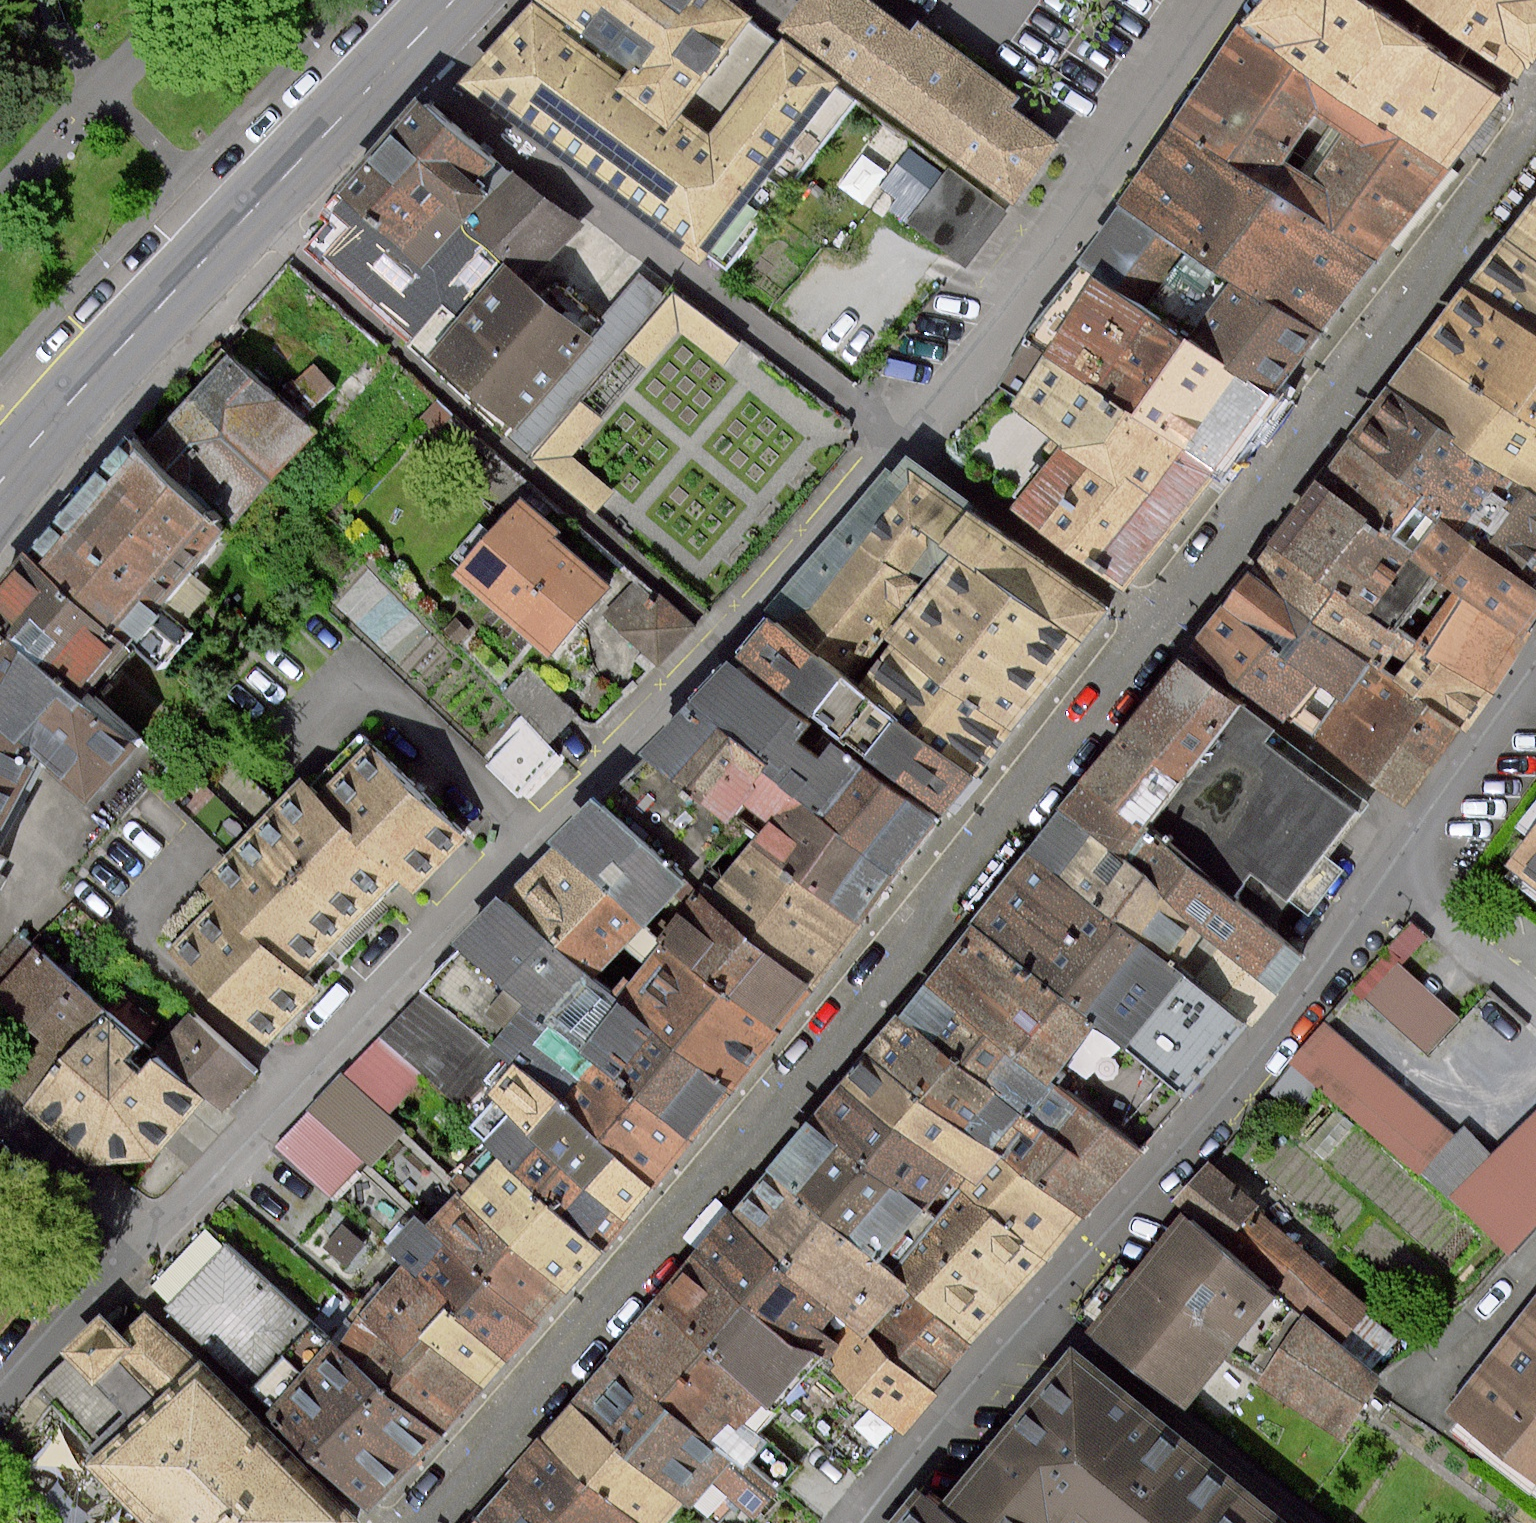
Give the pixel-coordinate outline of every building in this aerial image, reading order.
[(548,0),(541,0),(467,82),(709,264),(717,254),(846,77),(792,36),(784,46),(756,22),(677,128),(628,88),(641,67),(548,0)] [(641,67),(628,88),(677,128),(756,22),(762,14),(743,0),(548,0),(641,67)] [(781,28),(792,36),(846,77),(1016,205),(1064,142),(1016,106),(1023,96),(924,22),(919,29),(880,0),(802,0),(781,28)] [(1353,0),(1266,0),(1244,31),(1297,67),(1332,91),(1362,111),(1377,122),(1399,137),(1442,166),(1466,131),(1491,95),(1353,0)] [(1521,68),(1535,45),(1535,0),(1417,0),(1521,68)] [(1368,259),(1375,263),(1406,218),(1423,194),(1442,166),(1399,137),(1377,122),(1362,111),(1332,91),(1297,67),(1244,31),(1240,28),(1223,53),(1173,125),(1231,165),(1265,188),(1295,209),(1330,233),(1368,259)] [(516,171),(427,99),(345,190),(350,194),(335,211),(355,227),(324,255),(413,338),(447,301),(465,318),(509,261),(470,222),(516,171)] [(1231,165),(1173,125),(1119,203),(1185,248),(1230,279),(1315,337),(1342,298),(1368,259),(1330,233),(1295,209),(1265,188),(1231,165)] [(969,270),(1009,214),(949,169),(912,149),(882,186),(895,201),(889,211),(969,270)] [(470,222),(509,261),(538,283),(589,223),(516,171),(470,222)] [(1076,265),(1080,268),(1097,280),(1142,311),(1182,338),(1187,341),(1272,399),(1296,364),(1315,337),(1230,279),(1185,248),(1119,203),(1115,209),(1076,265)] [(1535,261),(1535,205),(1534,208),(1509,243),(1535,261)] [(1509,243),(1490,271),(1475,292),(1535,334),(1535,261),(1509,243)] [(509,261),(465,318),(434,359),(518,424),(524,429),(599,340),(594,335),(538,283),(509,261)] [(1209,466),(1204,462),(1154,428),(1130,412),(1182,338),(1142,311),(1097,280),(1080,268),(1038,330),(1029,342),(1001,383),(1018,395),(1010,407),(1062,443),(1021,503),(1017,509),(1072,547),(1127,585),(1162,534),(1209,466)] [(670,295),(641,275),(594,335),(599,340),(524,429),(518,424),(510,436),(532,458),(582,399),(626,350),(670,295)] [(1475,292),(1462,282),(1439,315),(1418,344),(1535,426),(1535,334),(1475,292)] [(681,329),(725,365),(743,342),(675,289),(670,295),(626,350),(650,368),(681,329)] [(1182,338),(1130,412),(1154,428),(1204,462),(1209,466),(1222,475),(1248,437),(1274,401),(1272,399),(1187,341),(1182,338)] [(1418,344),(1393,381),(1387,388),(1454,435),(1451,439),(1515,483),(1535,498),(1535,426),(1418,344)] [(227,358),(170,421),(142,453),(227,529),(313,434),(227,358)] [(1439,518),(1474,542),(1531,582),(1535,574),(1535,498),(1515,483),(1451,439),(1454,435),(1387,388),(1370,413),(1343,451),(1415,501),(1439,518)] [(582,399),(532,458),(598,514),(616,492),(573,456),(605,419),(582,399)] [(122,646),(227,529),(142,453),(138,449),(65,529),(32,566),(122,646)] [(1439,518),(1415,501),(1343,451),(1332,467),(1316,490),(1388,540),(1411,557),(1439,518)] [(1074,647),(1100,614),(966,511),(961,507),(965,502),(907,457),(891,478),(881,470),(812,559),(768,616),(770,618),(844,675),(860,688),(895,644),(1008,731),(1054,672),(1074,647)] [(1276,547),(1371,614),(1397,632),(1417,645),(1484,692),(1524,635),(1519,632),(1457,588),(1437,575),(1411,557),(1388,540),(1316,490),(1299,515),(1276,547)] [(528,503),(459,570),(554,657),(619,588),(528,503)] [(1531,582),(1474,542),(1439,518),(1411,557),(1437,575),(1457,588),(1519,632),(1533,613),(1535,608),(1535,585),(1531,582)] [(1252,580),(1372,664),(1383,647),(1405,662),(1417,645),(1397,632),(1371,614),(1276,547),(1266,561),(1252,580)] [(122,646),(32,566),(23,557),(1,582),(0,583),(0,627),(76,696),(122,646)] [(1346,700),(1372,664),(1252,580),(1244,592),(1227,617),(1203,650),(1263,692),(1297,716),(1323,733),(1346,700)] [(605,617),(659,666),(696,625),(663,595),(657,602),(636,583),(605,617)] [(860,688),(844,675),(770,618),(755,637),(740,656),(814,713),(866,753),(944,814),(960,794),(974,775),(896,715),(860,688)] [(39,762),(85,798),(131,744),(76,696),(0,627),(0,828),(39,762)] [(895,644),(860,688),(896,715),(974,775),(991,753),(1008,731),(895,644)] [(1472,709),(1484,692),(1417,645),(1405,662),(1393,679),(1456,723),(1460,725),(1472,709)] [(1132,723),(1083,782),(1143,831),(1233,903),(1254,877),(1285,902),(1305,918),(1342,872),(1322,857),(1355,817),(1365,805),(1273,732),(1243,708),(1183,659),(1132,723)] [(796,797),(819,817),(893,879),(912,857),(934,831),(860,769),(731,660),(711,684),(690,708),(715,729),(796,797)] [(1456,723),(1393,679),(1372,664),(1346,700),(1323,733),(1407,792),(1434,754),(1456,723)] [(579,712),(531,669),(504,694),(525,715),(554,745),(579,712)] [(759,840),(756,843),(854,925),(873,902),(893,879),(819,817),(796,797),(715,729),(690,708),(669,734),(650,756),(674,777),(727,821),(731,816),(744,800),(772,824),(759,840)] [(477,838),(374,736),(320,793),(405,878),(421,893),(477,838)] [(724,848),(740,862),(756,843),(759,840),(731,816),(727,821),(674,777),(650,756),(603,811),(683,879),(692,886),(724,848)] [(405,878),(320,793),(305,778),(204,883),(221,900),(264,942),(269,937),(310,974),(405,878)] [(1083,782),(1070,798),(1057,813),(1117,862),(1207,935),(1224,949),(1275,990),(1288,974),(1301,959),(1233,903),(1143,831),(1083,782)] [(667,899),(683,879),(603,811),(592,802),(577,820),(554,848),(555,849),(645,925),(667,899)] [(1207,935),(1117,862),(1057,813),(1037,838),(1028,850),(1142,943),(1177,972),(1207,935)] [(1509,866),(1535,887),(1535,831),(1509,866)] [(829,954),(854,925),(756,843),(740,862),(708,900),(805,982),(829,954)] [(597,981),(625,948),(645,925),(555,849),(546,859),(516,894),(507,905),(597,981)] [(1177,972),(1142,943),(1028,850),(981,907),(969,921),(973,924),(1084,1015),(1098,1026),(1178,1091),(1199,1065),(1236,1019),(1194,985),(1177,972)] [(785,1006),(805,982),(708,900),(692,886),(683,879),(667,899),(686,914),(664,940),(767,1028),(785,1006)] [(462,948),(526,1002),(557,1028),(565,1034),(605,987),(597,981),(507,905),(499,898),(485,915),(459,945),(462,948)] [(327,994),(310,974),(269,937),(264,942),(221,900),(172,952),(272,1047),(327,994)] [(1098,1026),(1084,1015),(973,924),(956,945),(925,983),(960,1012),(987,1033),(1009,1052),(1050,1085),(1079,1108),(1130,1149),(1178,1091),(1098,1026)] [(1431,942),(1414,924),(1353,989),(1428,1053),(1462,1019),(1404,966),(1431,942)] [(777,1036),(767,1028),(664,940),(645,925),(625,948),(644,964),(616,997),(729,1093),(754,1063),(777,1036)] [(23,931),(0,958),(0,998),(69,1059),(33,1099),(98,1165),(165,1159),(210,1097),(157,1048),(23,931)] [(557,1028),(526,1002),(462,948),(424,992),(489,1046),(512,1066),(554,1101),(558,1105),(652,1184),(671,1161),(689,1140),(596,1061),(576,1044),(565,1034),(557,1028)] [(1224,949),(1194,985),(1236,1019),(1245,1027),(1275,990),(1224,949)] [(987,1033),(960,1012),(925,983),(912,1000),(898,1016),(896,1014),(881,1033),(865,1051),(999,1159),(1072,1219),(1103,1182),(1118,1164),(1130,1149),(1079,1108),(1050,1085),(1009,1052),(987,1033)] [(712,1113),(729,1093),(616,997),(605,987),(565,1034),(576,1044),(596,1061),(689,1140),(712,1113)] [(505,1063),(421,1000),(382,1037),(427,1077),(465,1111),(490,1082),(505,1063)] [(228,1109),(261,1075),(189,1008),(157,1048),(210,1097),(228,1109)] [(1326,1024),(1293,1062),(1450,1199),(1495,1153),(1468,1128),(1458,1139),(1326,1024)] [(427,1077),(382,1037),(346,1073),(393,1114),(427,1077)] [(1041,1258),(1056,1239),(1072,1219),(999,1159),(865,1051),(849,1070),(841,1080),(954,1172),(967,1182),(959,1191),(1041,1258)] [(512,1066),(484,1099),(490,1104),(504,1117),(526,1135),(623,1217),(636,1203),(652,1184),(558,1105),(554,1101),(512,1066)] [(393,1114),(346,1073),(310,1110),(367,1163),(373,1169),(409,1130),(393,1114)] [(820,1105),(807,1121),(921,1213),(954,1172),(841,1080),(820,1105)] [(526,1135),(504,1117),(490,1104),(466,1133),(480,1145),(494,1156),(599,1245),(611,1231),(623,1217),(526,1135)] [(367,1163),(310,1110),(276,1147),(336,1201),(367,1163)] [(1495,1153),(1450,1199),(1513,1253),(1535,1231),(1535,1114),(1495,1153)] [(890,1276),(934,1223),(921,1213),(807,1121),(790,1142),(764,1174),(878,1266),(890,1276)] [(494,1156),(458,1199),(560,1285),(563,1288),(580,1268),(599,1245),(494,1156)] [(1373,1309),(1219,1168),(1215,1165),(1183,1200),(1341,1344),(1373,1309)] [(857,1328),(867,1337),(933,1390),(964,1352),(972,1342),(906,1289),(890,1276),(878,1266),(764,1174),(745,1197),(725,1221),(857,1328)] [(1041,1258),(959,1191),(934,1223),(890,1276),(906,1289),(972,1342),(995,1314),(1041,1258)] [(545,1301),(560,1285),(458,1199),(454,1195),(426,1229),(442,1243),(531,1318),(545,1301)] [(1185,1216),(1093,1335),(1189,1410),(1283,1294),(1185,1216)] [(414,1276),(446,1303),(503,1351),(516,1336),(531,1318),(442,1243),(426,1229),(414,1219),(386,1252),(404,1267),(414,1276)] [(725,1221),(701,1251),(692,1262),(815,1362),(823,1369),(901,1432),(917,1411),(934,1391),(933,1390),(867,1337),(857,1328),(725,1221)] [(367,1244),(344,1226),(326,1247),(347,1265),(367,1244)] [(401,1472),(437,1429),(338,1346),(329,1338),(308,1320),(220,1247),(164,1313),(251,1387),(272,1405),(264,1414),(373,1505),(401,1472)] [(774,1411),(815,1362),(692,1262),(663,1298),(652,1311),(764,1403),(774,1411)] [(446,1303),(414,1276),(404,1267),(361,1318),(403,1353),(418,1336),(446,1303)] [(488,1369),(503,1351),(446,1303),(418,1336),(475,1384),(488,1369)] [(1461,1409),(1535,1476),(1535,1310),(1461,1409)] [(784,1481),(797,1465),(768,1442),(757,1433),(774,1411),(764,1403),(652,1311),(624,1345),(609,1364),(710,1446),(728,1461),(743,1472),(772,1496),(784,1481)] [(13,1454),(57,1401),(107,1452),(93,1466),(149,1522),(350,1522),(196,1366),(147,1316),(120,1343),(98,1320),(65,1352),(70,1357),(41,1385),(0,1441),(0,1445),(13,1454)] [(418,1336),(403,1353),(361,1318),(338,1346),(437,1429),(454,1410),(475,1384),(418,1336)] [(1259,1385),(1343,1446),(1389,1382),(1306,1321),(1259,1385)] [(967,1475),(940,1508),(958,1522),(1280,1522),(1068,1351),(1041,1385),(967,1475)] [(772,1496),(743,1472),(728,1461),(710,1446),(609,1364),(584,1394),(571,1411),(681,1500),(690,1507),(712,1481),(731,1496),(756,1516),(772,1496)] [(543,1445),(639,1522),(662,1522),(681,1500),(571,1411),(558,1426),(543,1445)] [(511,1483),(512,1484),(560,1522),(639,1522),(543,1445),(527,1464),(511,1483)] [(481,1522),(560,1522),(512,1484),(495,1505),(481,1522)] [(940,1508),(921,1493),(897,1522),(958,1522),(940,1508)]
